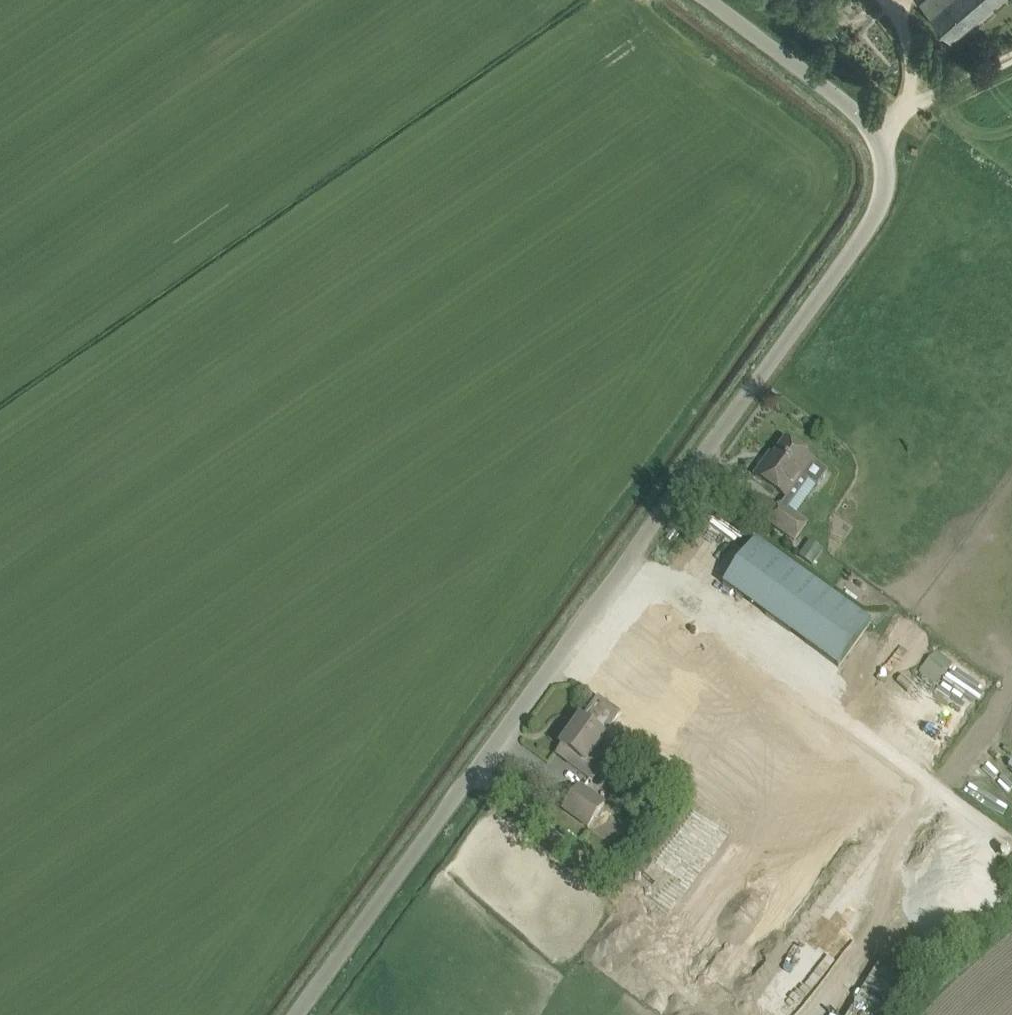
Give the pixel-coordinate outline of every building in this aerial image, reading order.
[(921,2),(951,38),(996,0),(924,0),(921,2)] [(787,499),(813,461),(786,441),(770,464),(766,461),(755,476),(787,499)] [(779,505),(767,522),(794,541),(806,524),(779,505)] [(871,622),(756,539),(724,585),(838,668),(871,622)] [(818,555),(807,546),(798,559),(810,567),(818,555)] [(882,652),(909,671),(931,639),(904,620),(882,652)] [(937,644),(880,728),(932,763),(989,679),(937,644)] [(595,753),(622,712),(599,697),(582,720),(581,719),(561,747),(572,755),(567,762),(592,780),(606,761),(595,753)] [(564,809),(588,827),(605,804),(580,787),(564,809)]
